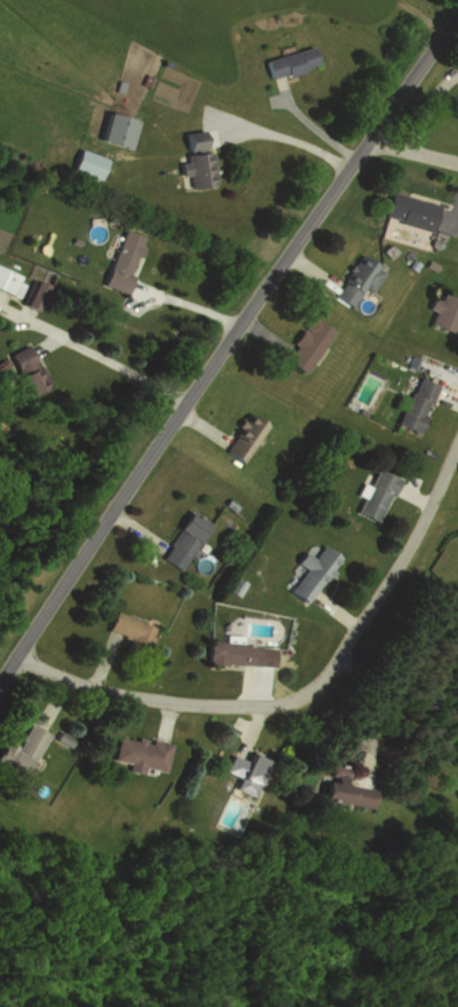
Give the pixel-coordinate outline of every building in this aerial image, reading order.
[(267,79),(318,66),(313,47),(263,59),(267,79)] [(183,150),(200,148),(199,131),(181,133),(183,150)] [(106,162),(79,148),(69,167),(96,181),(106,162)] [(187,188),(212,185),(209,151),(183,153),(184,163),(176,164),(177,175),(186,174),(187,188)] [(428,230),(435,204),(388,192),(381,218),(428,230)] [(103,287),(127,295),(145,237),(122,230),(103,287)] [(349,306),(358,287),(368,292),(380,269),(353,256),(332,297),(349,306)] [(0,269),(0,291),(12,297),(20,278),(0,269)] [(23,306),(34,310),(42,290),(32,285),(23,306)] [(457,296),(456,299),(433,291),(426,309),(431,311),(426,325),(449,333),(456,315),(457,316),(457,296)] [(299,330),(280,360),(302,374),(329,330),(310,319),(302,332),(299,330)] [(11,401),(44,386),(26,345),(4,355),(19,387),(7,392),(11,401)] [(392,424),(412,433),(434,386),(415,377),(392,424)] [(237,463),(263,427),(245,414),(219,450),(237,463)] [(373,523),(393,478),(372,469),(352,513),(373,523)] [(205,525),(186,512),(157,558),(176,570),(205,525)] [(300,551),(292,562),(303,570),(287,591),(303,603),(337,558),(320,545),(310,558),(300,551)] [(143,648),(151,629),(112,612),(104,631),(143,648)] [(203,664),(255,664),(255,643),(203,643),(203,664)] [(19,779),(44,735),(26,725),(13,748),(1,741),(0,743),(0,769),(19,779)] [(161,772),(167,745),(116,734),(110,761),(161,772)] [(233,778),(228,789),(246,797),(261,762),(244,755),(241,761),(227,755),(219,772),(233,778)] [(364,809),(367,790),(341,785),(344,768),(322,763),(315,800),(364,809)]
